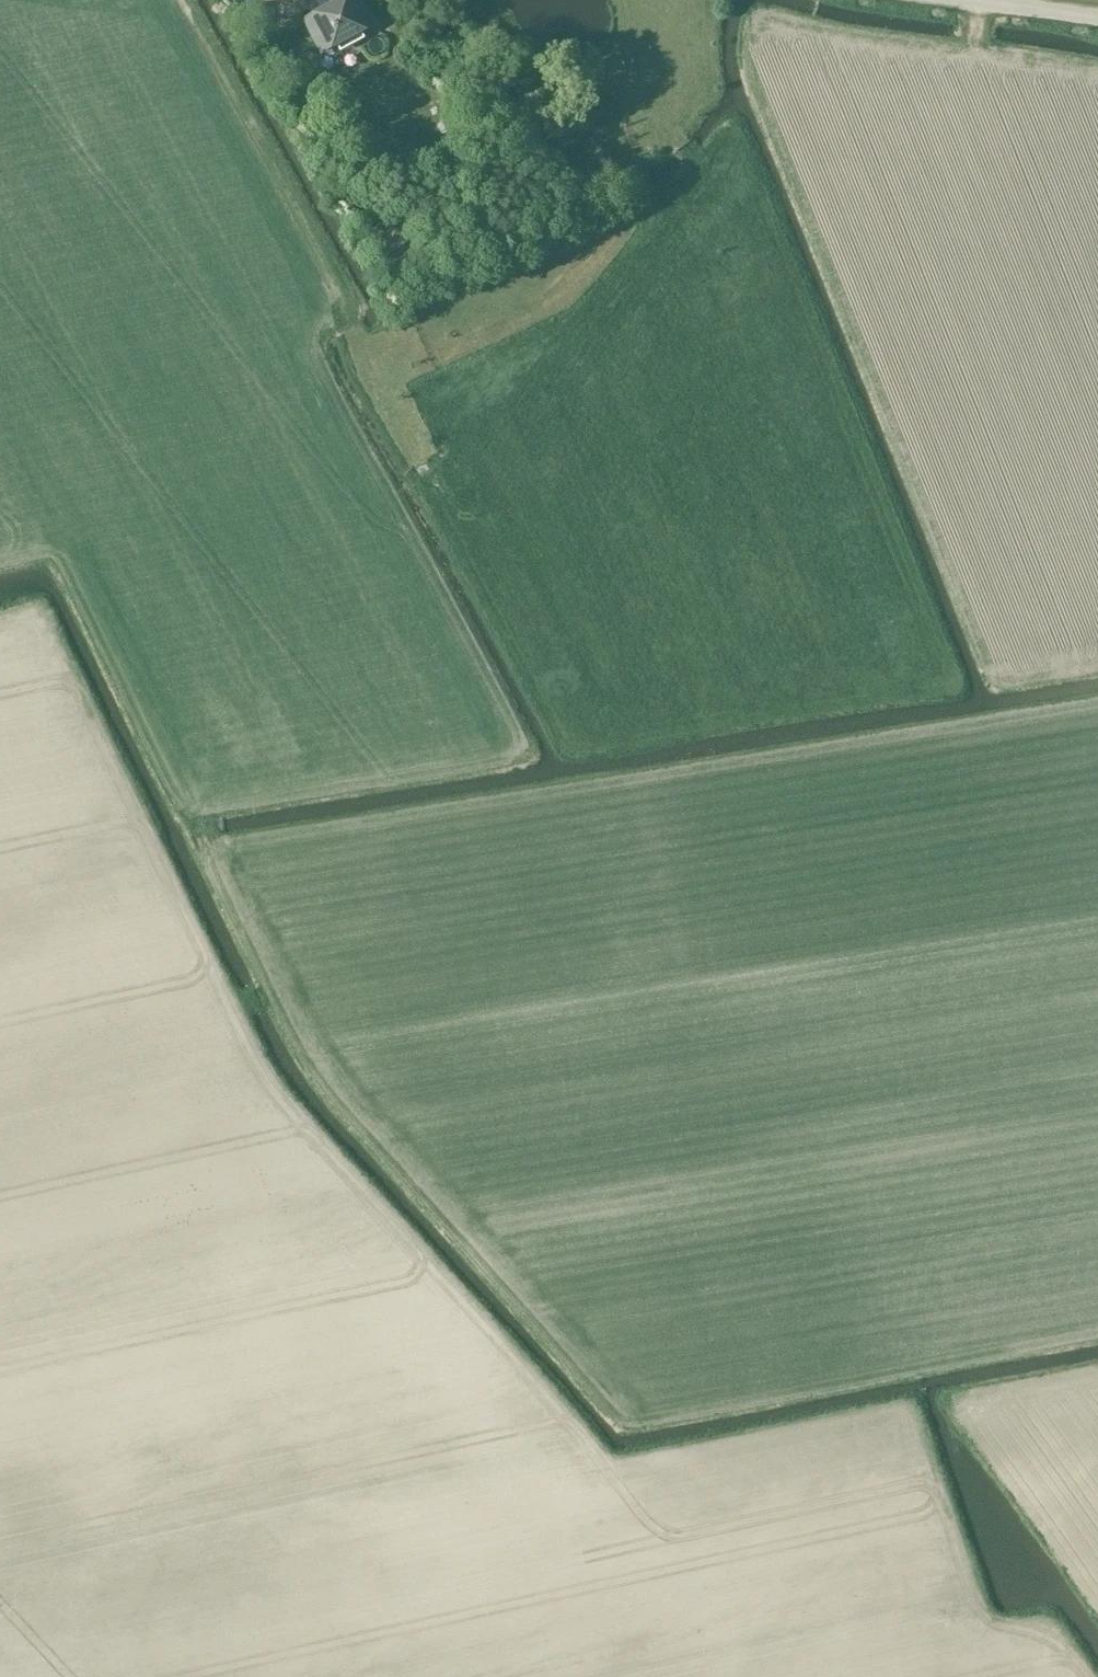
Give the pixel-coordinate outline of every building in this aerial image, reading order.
[(362,36),(374,30),(360,0),(335,0),(335,1),(305,18),(324,55),(338,48),(362,36)] [(365,41),(362,36),(338,48),(341,53),(365,41)]
